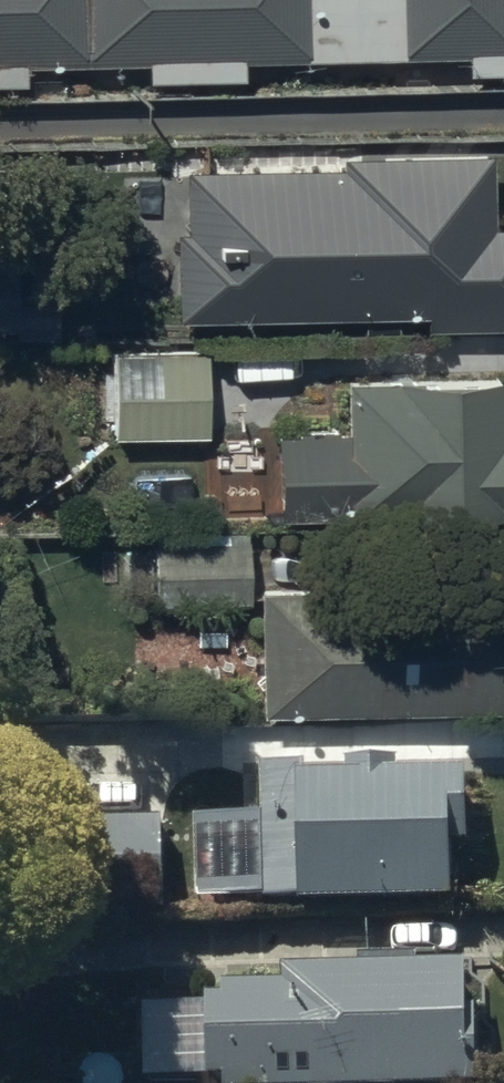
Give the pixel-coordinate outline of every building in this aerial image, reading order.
[(503,64),(503,0),(0,0),(0,76),(503,64)] [(178,324),(431,319),(431,330),(503,328),(503,232),(493,233),(492,161),(345,164),(345,169),(190,175),(191,236),(177,237),(178,324)] [(204,347),(110,349),(113,446),(207,444),(204,347)] [(343,439),(343,425),(303,427),(304,441),(280,442),(284,528),(408,522),(409,538),(503,534),(503,384),(350,391),(352,439),(343,439)] [(245,538),(153,539),(153,554),(125,554),(126,594),(155,594),(155,608),(245,607),(245,538)] [(296,595),(296,588),(274,588),(274,596),(269,596),(271,722),(503,718),(503,644),(502,644),(501,590),(296,595)] [(300,920),(300,925),(449,922),(449,909),(471,909),(469,787),(398,788),(397,770),(353,770),(353,782),(347,782),(347,791),(304,791),(304,773),(266,774),(266,785),(261,785),(262,833),(231,833),(232,921),(300,920)] [(165,838),(55,838),(55,922),(165,922),(165,838)] [(487,1031),(475,1031),(475,984),(359,984),(359,970),(320,970),(320,983),(292,983),(292,989),(248,989),(248,999),(236,999),(236,1012),(216,1012),(216,1082),(488,1082),(487,1031)]
